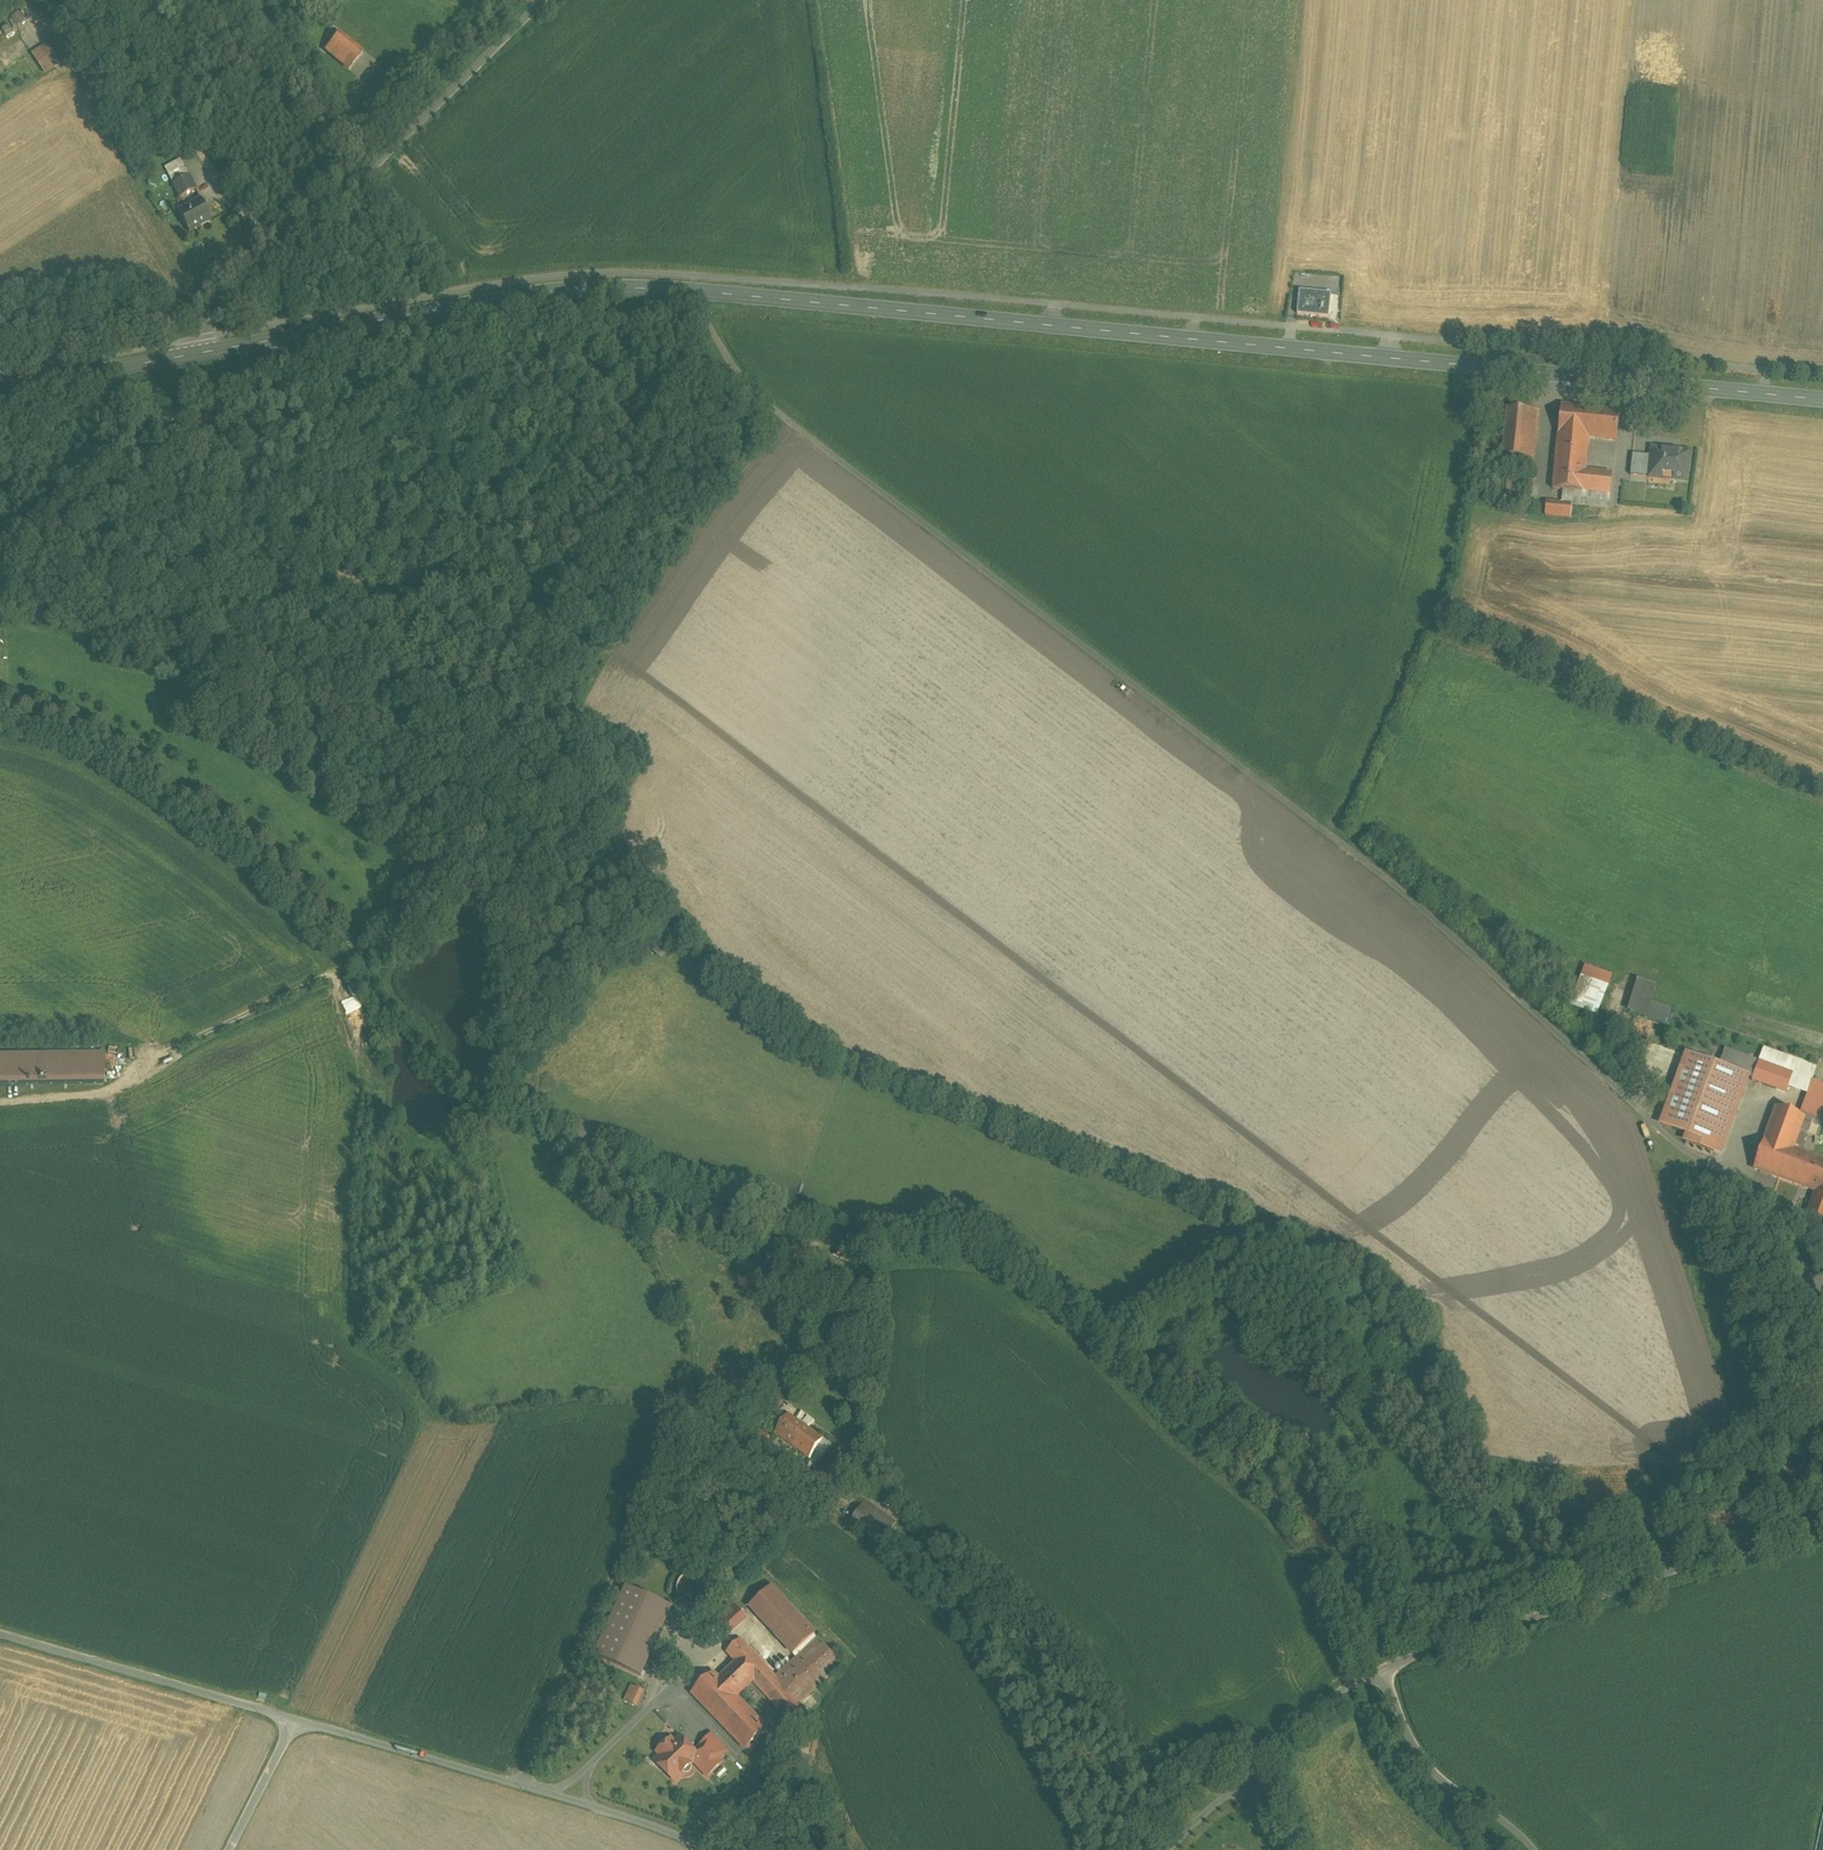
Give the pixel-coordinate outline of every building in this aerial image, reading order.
[(15,16),(19,25),(27,22),(23,13),(15,16)] [(339,32),(325,50),(351,71),(366,54),(339,32)] [(65,34),(35,54),(50,75),(79,55),(65,34)] [(253,77),(248,72),(243,78),(249,82),(253,77)] [(161,147),(142,159),(147,165),(165,153),(161,147)] [(181,161),(165,169),(174,185),(189,177),(181,161)] [(189,177),(174,185),(181,199),(196,191),(189,177)] [(201,201),(179,213),(189,234),(211,222),(201,201)] [(1332,295),(1300,292),(1298,316),(1329,319),(1332,295)] [(1594,410),(1562,407),(1559,436),(1553,491),(1564,492),(1585,473),(1589,439),(1594,410)] [(1532,412),(1507,410),(1503,458),(1527,461),(1532,412)] [(1620,413),(1594,410),(1589,439),(1617,442),(1620,413)] [(1677,455),(1667,454),(1667,452),(1666,452),(1665,454),(1654,453),(1654,451),(1653,451),(1652,459),(1650,476),(1652,476),(1658,477),(1657,479),(1671,480),(1671,481),(1687,483),(1690,454),(1677,453),(1677,455)] [(1652,459),(1634,458),(1634,456),(1633,456),(1631,478),(1651,480),(1652,476),(1650,476),(1652,459)] [(1585,473),(1564,492),(1562,504),(1547,502),(1545,517),(1571,519),(1572,505),(1609,509),(1613,476),(1585,473)] [(1597,971),(1580,1009),(1595,1014),(1611,976),(1597,971)] [(1670,1011),(1633,998),(1627,1012),(1665,1025),(1670,1011)] [(366,1004),(351,1008),(354,1020),(369,1016),(366,1004)] [(1719,1067),(1687,1056),(1662,1125),(1689,1135),(1686,1142),(1714,1152),(1742,1076),(1753,1080),(1759,1063),(1725,1051),(1719,1067)] [(114,1052),(0,1054),(0,1087),(115,1085),(114,1052)] [(1793,1076),(1759,1063),(1753,1080),(1752,1082),(1787,1094),(1793,1076)] [(1776,1109),(1754,1170),(1790,1183),(1800,1153),(1813,1118),(1822,1122),(1822,1086),(1812,1082),(1799,1117),(1776,1109)] [(1800,1153),(1790,1183),(1817,1193),(1809,1215),(1822,1220),(1822,1162),(1800,1153)] [(846,1250),(832,1245),(829,1253),(842,1259),(846,1250)] [(824,1440),(789,1416),(775,1435),(810,1459),(824,1440)] [(833,1447),(815,1473),(838,1489),(857,1463),(833,1447)] [(835,1498),(825,1490),(819,1499),(830,1506),(835,1498)] [(893,1527),(862,1506),(851,1523),(882,1544),(893,1527)] [(709,1595),(710,1589),(709,1583),(705,1578),(700,1574),(693,1573),(687,1575),(682,1578),(679,1584),(678,1590),(679,1596),(683,1601),(688,1605),(694,1606),(700,1604),(706,1601),(709,1595)] [(815,1635),(772,1588),(750,1607),(794,1655),(815,1635)] [(672,1610),(627,1590),(597,1657),(642,1678),(672,1610)] [(734,1605),(713,1624),(714,1626),(720,1632),(722,1634),(743,1614),(734,1605)] [(720,1632),(714,1626),(710,1630),(716,1636),(720,1632)] [(815,1635),(794,1655),(798,1660),(820,1640),(815,1635)] [(798,1660),(777,1679),(741,1640),(727,1653),(736,1663),(719,1679),(714,1674),(692,1694),(716,1719),(737,1698),(754,1683),(794,1727),(809,1714),(799,1704),(842,1665),(820,1640),(798,1660)] [(628,1685),(621,1702),(634,1708),(642,1692),(628,1685)] [(768,1730),(737,1698),(716,1719),(746,1751),(748,1749),(751,1752),(755,1748),(752,1745),(768,1730)] [(727,1752),(712,1736),(702,1746),(703,1747),(696,1754),(700,1758),(694,1763),(708,1777),(722,1764),(719,1760),(727,1752)] [(675,1743),(672,1739),(658,1753),(661,1757),(655,1762),(675,1782),(694,1763),(700,1758),(696,1754),(681,1738),(675,1743)]
